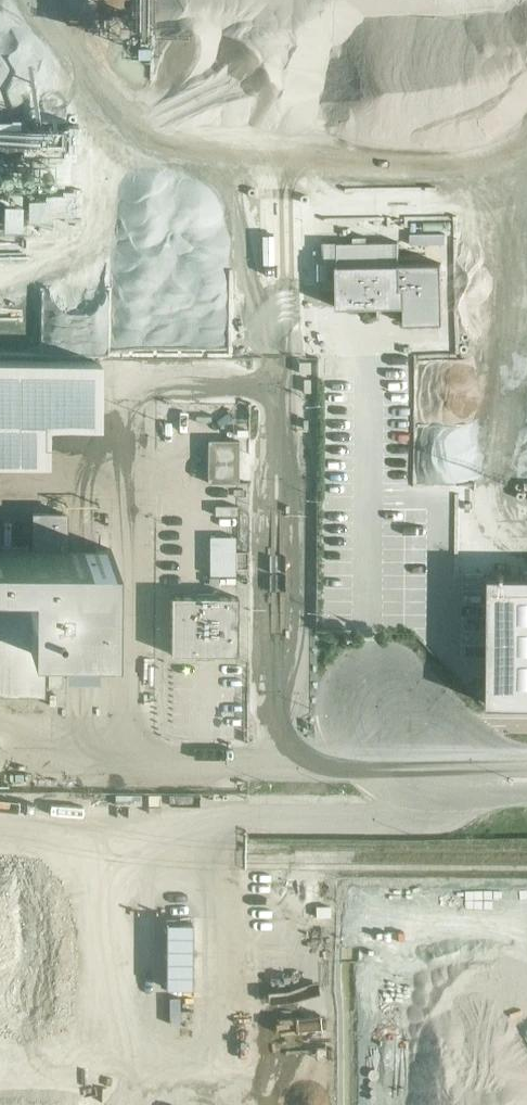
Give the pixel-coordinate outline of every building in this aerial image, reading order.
[(22,221),(22,198),(4,198),(3,221),(22,221)] [(402,287),(401,263),(399,263),(399,242),(338,242),(339,264),(337,264),(337,307),(381,306),(406,306),(405,287),(402,287)] [(140,282),(0,282),(0,347),(139,347),(140,282)] [(102,422),(103,357),(0,357),(0,456),(50,457),(50,422),(102,422)] [(239,482),(239,440),(208,440),(208,482),(239,482)] [(238,515),(238,505),(215,505),(215,515),(238,515)] [(66,548),(66,513),(33,513),(33,548),(66,548)] [(211,572),(237,573),(238,534),(213,533),(211,572)] [(33,548),(0,548),(0,575),(27,575),(27,639),(43,639),(49,640),(63,640),(111,640),(112,548),(66,548),(33,548)] [(489,574),(488,705),(526,705),(526,574),(489,574)] [(27,575),(0,575),(0,686),(43,686),(43,639),(27,639),(27,575)] [(238,654),(238,596),(171,596),(171,654),(238,654)] [(63,687),(63,640),(49,640),(48,687),(63,687)]
